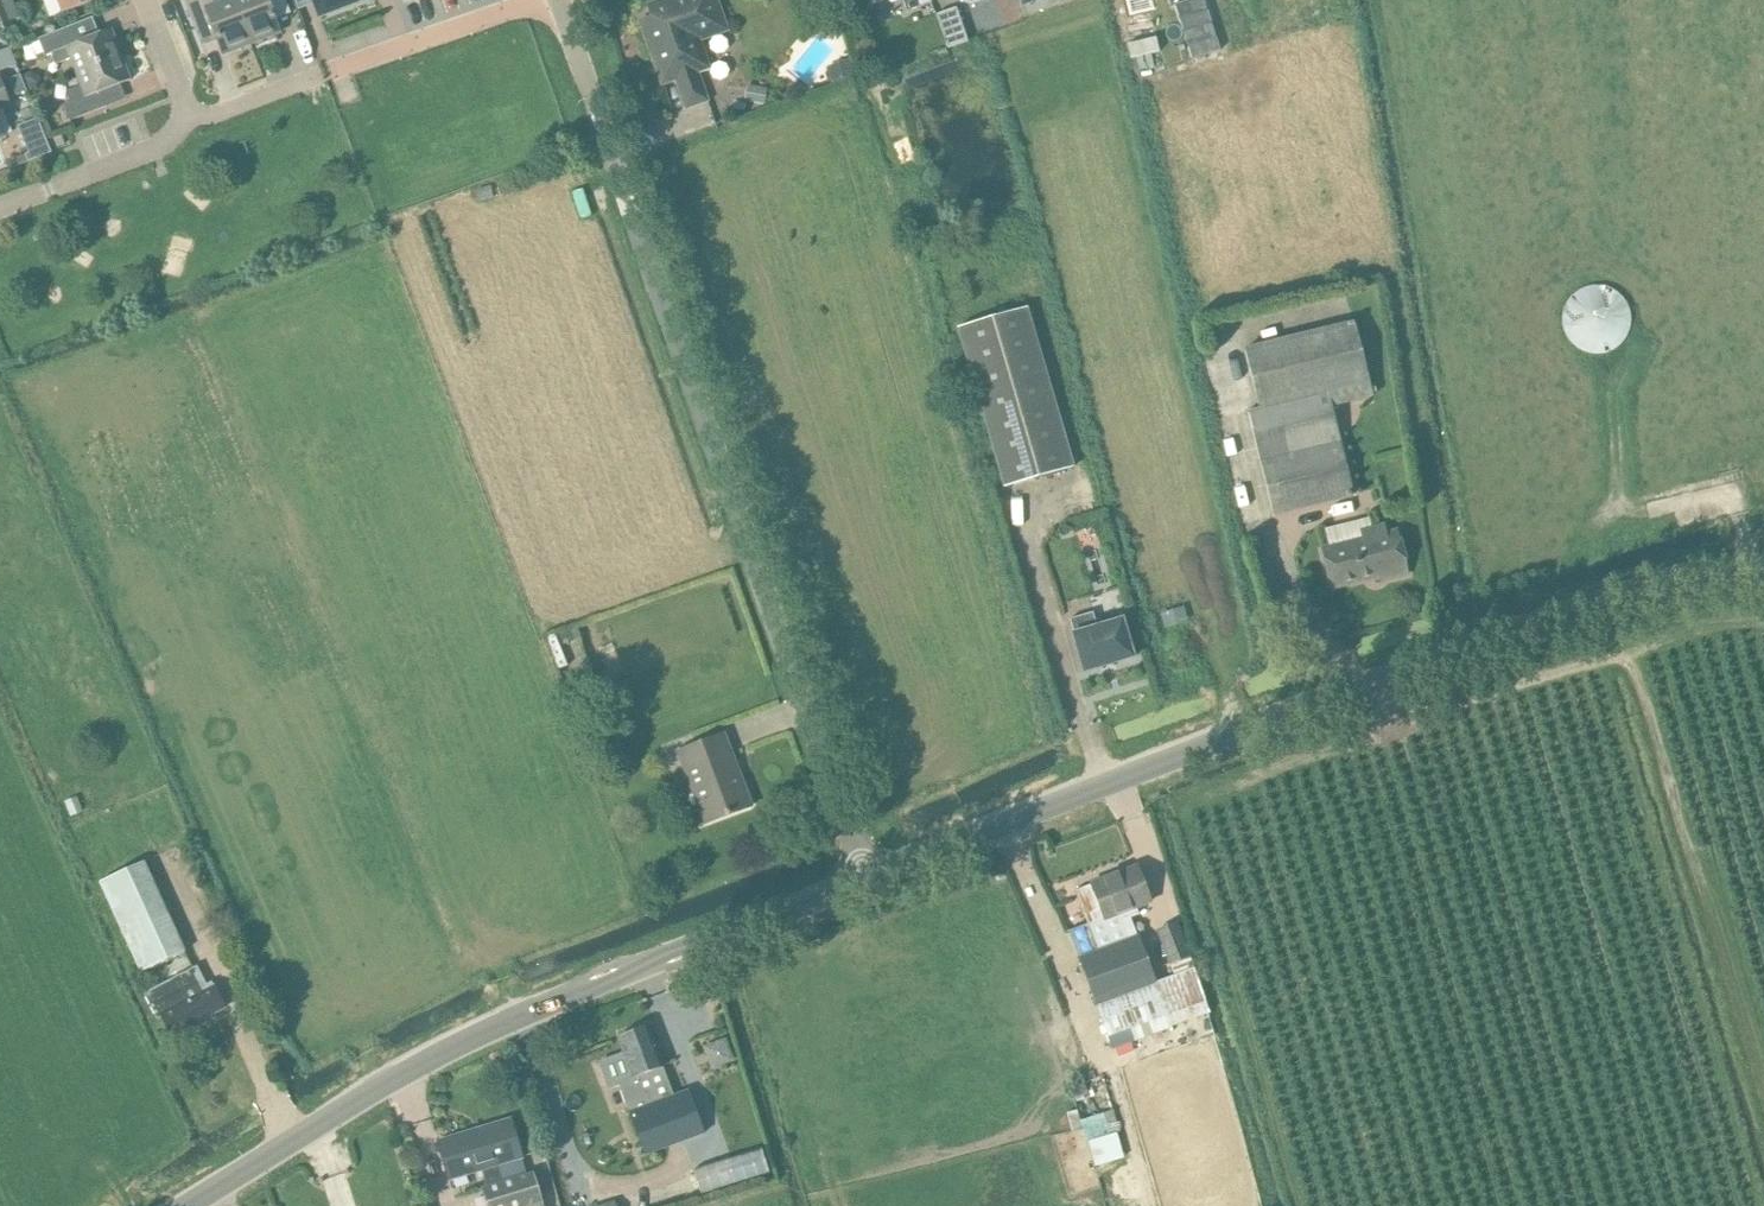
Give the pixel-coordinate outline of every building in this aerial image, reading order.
[(62,12),(94,0),(57,0),(62,12)] [(216,0),(184,0),(195,30),(212,23),(223,53),(250,42),(233,0),(226,0),(218,3),(216,0)] [(250,42),(279,31),(268,1),(271,0),(233,0),(250,42)] [(348,5),(346,0),(313,0),(319,16),(348,5)] [(686,106),(706,99),(697,72),(711,67),(705,49),(702,50),(695,31),(723,21),(715,0),(662,0),(648,5),(652,18),(657,20),(659,26),(644,31),(662,81),(676,77),(686,106)] [(907,11),(932,2),(931,0),(903,0),(907,11)] [(1132,13),(1155,7),(1153,0),(1128,0),(1132,13)] [(15,4),(5,8),(10,20),(20,16),(15,4)] [(949,47),(968,41),(957,7),(938,13),(949,47)] [(78,41),(72,25),(39,38),(45,55),(53,52),(57,63),(71,58),(76,72),(121,55),(111,28),(78,41)] [(16,64),(10,48),(0,51),(0,70),(16,64)] [(103,107),(98,92),(131,79),(121,55),(76,72),(81,85),(66,91),(70,101),(63,104),(70,120),(103,107)] [(851,58),(826,66),(832,82),(856,74),(851,58)] [(31,72),(23,75),(28,90),(43,84),(39,75),(31,72)] [(26,94),(21,78),(12,81),(18,97),(26,94)] [(747,84),(744,100),(764,104),(767,88),(747,84)] [(38,120),(20,127),(30,152),(25,154),(28,161),(51,152),(38,120)] [(1597,354),(1603,353),(1608,352),(1614,349),(1619,346),(1623,342),(1626,337),(1629,331),(1631,325),(1631,319),(1631,313),(1629,308),(1626,302),(1623,297),(1619,293),(1614,290),(1608,287),(1603,285),(1597,285),(1591,285),(1585,287),(1579,290),(1574,293),(1570,297),(1567,302),(1564,308),(1563,313),(1562,319),(1563,325),(1564,331),(1567,337),(1570,341),(1574,346),(1579,349),(1585,352),(1591,353),(1597,354)] [(1027,307),(958,328),(1005,488),(1073,467),(1027,307)] [(1245,347),(1260,406),(1248,410),(1274,513),(1353,494),(1331,405),(1372,395),(1353,321),(1245,347)] [(1332,585),(1379,573),(1381,578),(1406,571),(1396,531),(1385,534),(1383,526),(1362,531),(1364,540),(1323,550),(1332,585)] [(1097,626),(1093,611),(1070,618),(1074,632),(1071,633),(1083,672),(1134,657),(1122,618),(1097,626)] [(1202,627),(1206,626),(1201,614),(1166,629),(1187,679),(1218,666),(1202,627)] [(543,637),(555,667),(580,657),(572,637),(563,640),(559,630),(543,637)] [(724,733),(677,750),(705,823),(751,805),(724,733)] [(144,860),(98,881),(140,972),(186,951),(144,860)] [(1130,936),(1120,912),(1150,901),(1136,865),(1091,882),(1092,883),(1074,889),(1087,923),(1068,930),(1078,955),(1077,956),(1095,1005),(1107,1037),(1167,1015),(1170,1026),(1210,1011),(1194,967),(1177,923),(1156,930),(1173,974),(1156,981),(1138,933),(1130,936)] [(207,984),(197,965),(144,993),(156,1016),(161,1013),(164,1019),(170,1032),(188,1023),(189,1024),(191,1025),(192,1026),(195,1026),(197,1026),(199,1026),(200,1026),(202,1025),(204,1024),(205,1023),(206,1021),(207,1019),(208,1018),(208,1016),(208,1014),(208,1012),(223,1004),(212,982),(207,984)] [(675,1094),(664,1064),(649,1025),(618,1037),(632,1076),(618,1081),(646,1155),(705,1133),(689,1089),(675,1094)] [(1108,1107),(1076,1119),(1085,1142),(1117,1130),(1108,1107)] [(509,1160),(522,1156),(510,1118),(437,1141),(449,1179),(481,1169),(486,1186),(481,1187),(486,1205),(545,1205),(534,1172),(503,1181),(498,1164),(509,1160)] [(758,1151),(686,1166),(691,1190),(763,1174),(758,1151)] [(613,1193),(598,1198),(600,1205),(617,1205),(613,1193)]
